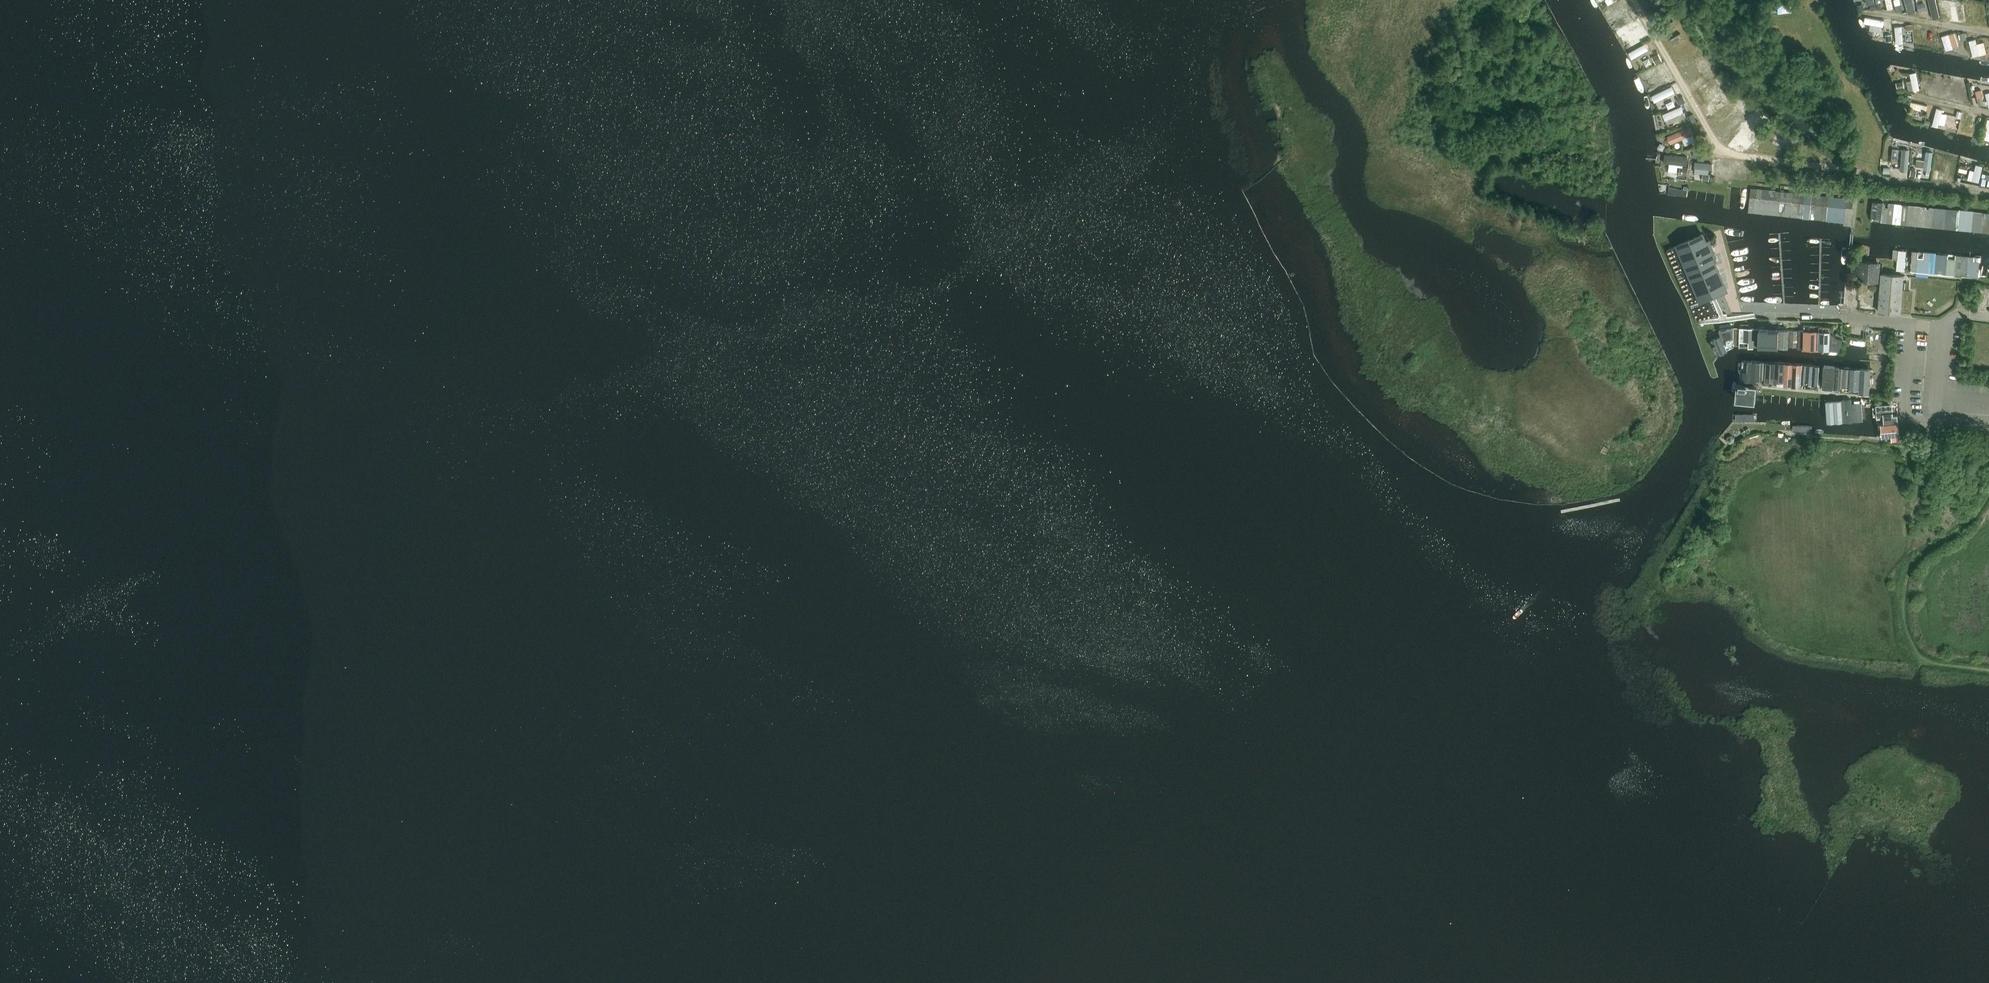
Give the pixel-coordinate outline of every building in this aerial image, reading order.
[(1626,0),(1621,0),(1609,5),(1614,17),(1630,11),(1626,0)] [(1909,14),(1916,12),(1913,0),(1905,0),(1909,14)] [(1933,19),(1940,17),(1936,0),(1929,0),(1933,19)] [(1950,5),(1952,21),(1965,19),(1963,4),(1950,5)] [(1974,22),(1987,21),(1986,7),(1973,8),(1974,22)] [(1660,9),(1655,12),(1658,17),(1663,14),(1660,9)] [(1866,17),(1865,23),(1884,27),(1885,21),(1866,17)] [(1639,18),(1618,29),(1622,36),(1642,24),(1639,18)] [(1674,21),(1663,27),(1666,33),(1677,26),(1674,21)] [(1902,26),(1895,27),(1897,44),(1904,43),(1902,26)] [(1915,29),(1916,45),(1929,45),(1929,36),(1923,36),(1923,29),(1915,29)] [(1800,30),(1785,36),(1789,47),(1804,41),(1800,30)] [(1945,49),(1958,46),(1955,32),(1942,34),(1945,49)] [(1681,33),(1670,40),(1673,45),(1684,39),(1681,33)] [(1984,40),(1978,42),(1977,37),(1969,39),(1972,56),(1987,52),(1984,40)] [(1646,44),(1629,53),(1633,59),(1649,50),(1646,44)] [(1681,68),(1703,55),(1699,48),(1677,61),(1681,68)] [(1663,61),(1659,54),(1653,57),(1657,64),(1663,61)] [(1662,65),(1644,69),(1646,76),(1664,72),(1662,65)] [(1704,72),(1707,78),(1714,75),(1711,68),(1704,72)] [(1916,73),(1911,74),(1914,91),(1920,89),(1916,73)] [(1660,77),(1663,85),(1670,82),(1667,74),(1660,77)] [(1716,78),(1698,90),(1707,103),(1715,97),(1711,90),(1720,84),(1716,78)] [(1943,78),(1936,79),(1937,85),(1928,87),(1929,94),(1946,92),(1943,78)] [(1964,101),(1971,99),(1967,82),(1960,84),(1964,101)] [(1672,86),(1652,96),(1655,102),(1675,92),(1672,86)] [(1958,87),(1950,87),(1951,99),(1958,98),(1958,87)] [(1686,102),(1683,96),(1677,100),(1680,105),(1686,102)] [(1718,108),(1729,103),(1726,96),(1714,102),(1718,108)] [(1666,102),(1660,105),(1663,111),(1669,108),(1666,102)] [(1912,102),(1910,108),(1927,112),(1929,105),(1912,102)] [(1733,104),(1715,115),(1721,126),(1740,115),(1733,104)] [(1681,107),(1663,115),(1666,121),(1684,113),(1681,107)] [(1937,108),(1933,126),(1939,127),(1943,110),(1937,108)] [(1961,129),(1974,131),(1977,115),(1964,112),(1961,129)] [(1694,114),(1688,117),(1691,123),(1697,121),(1694,114)] [(1690,127),(1669,136),(1672,143),(1684,138),(1687,145),(1696,141),(1690,127)] [(1754,141),(1758,130),(1752,127),(1748,138),(1754,141)] [(1903,149),(1900,171),(1908,172),(1910,150),(1903,149)] [(1918,159),(1916,167),(1924,168),(1924,170),(1931,171),(1934,153),(1926,152),(1925,160),(1918,159)] [(1666,155),(1665,163),(1687,165),(1688,157),(1666,155)] [(1723,160),(1723,170),(1744,170),(1745,160),(1723,160)] [(1976,165),(1973,181),(1979,182),(1983,166),(1976,165)] [(1755,213),(1757,189),(1751,188),(1749,213),(1755,213)] [(1763,189),(1757,189),(1755,213),(1761,214),(1763,189)] [(1769,190),(1763,189),(1761,214),(1767,215),(1769,190)] [(1776,191),(1769,190),(1767,215),(1773,215),(1776,191)] [(1787,192),(1781,191),(1779,216),(1784,216),(1787,192)] [(1787,192),(1784,216),(1791,217),(1793,193),(1787,192)] [(1799,193),(1793,193),(1791,217),(1796,218),(1799,193)] [(1805,194),(1799,193),(1796,218),(1803,218),(1805,194)] [(1811,194),(1805,194),(1803,218),(1809,219),(1811,194)] [(1817,195),(1811,194),(1809,219),(1815,219),(1817,195)] [(1823,195),(1817,195),(1815,219),(1821,220),(1823,195)] [(1829,196),(1823,195),(1821,220),(1827,221),(1829,196)] [(1835,197),(1829,196),(1827,221),(1833,221),(1835,197)] [(1841,197),(1835,197),(1833,221),(1839,222),(1841,197)] [(1846,198),(1844,222),(1844,225),(1852,226),(1854,199),(1846,198)] [(1881,223),(1883,203),(1873,202),(1872,222),(1881,223)] [(1889,203),(1883,203),(1881,223),(1887,224),(1889,203)] [(1895,204),(1889,203),(1887,224),(1893,224),(1895,204)] [(1895,204),(1893,224),(1897,225),(1901,225),(1903,205),(1899,204),(1895,204)] [(1909,205),(1903,205),(1901,225),(1907,226),(1909,205)] [(1915,206),(1909,205),(1907,226),(1913,226),(1915,206)] [(1921,206),(1915,206),(1913,226),(1919,227),(1921,206)] [(1935,208),(1927,207),(1925,227),(1933,228),(1935,208)] [(1941,208),(1935,208),(1933,228),(1939,229),(1941,208)] [(1947,209),(1945,229),(1950,230),(1953,209),(1947,209)] [(1959,210),(1953,209),(1950,230),(1956,231),(1959,210)] [(1959,210),(1956,231),(1965,231),(1967,211),(1959,210)] [(1975,212),(1967,211),(1965,231),(1972,232),(1975,212)] [(1983,212),(1975,212),(1972,232),(1980,233),(1983,212)] [(1988,213),(1983,212),(1980,233),(1986,234),(1988,213)] [(1706,234),(1678,245),(1691,275),(1701,300),(1724,290),(1727,289),(1722,275),(1721,272),(1720,270),(1717,265),(1717,264),(1714,257),(1717,256),(1716,254),(1713,247),(1710,239),(1708,240),(1707,237),(1706,235),(1706,234)] [(1898,261),(1897,271),(1905,271),(1907,251),(1899,251),(1898,261)] [(1907,251),(1905,271),(1917,272),(1919,252),(1907,251)] [(1919,252),(1917,272),(1929,274),(1930,253),(1919,252)] [(1937,254),(1935,274),(1947,275),(1948,255),(1937,254)] [(1948,255),(1947,275),(1955,276),(1956,256),(1948,255)] [(1956,256),(1955,276),(1979,278),(1981,258),(1956,256)] [(1862,262),(1860,281),(1877,282),(1878,263),(1862,262)] [(1882,274),(1879,312),(1901,313),(1904,276),(1882,274)] [(1726,346),(1736,346),(1737,328),(1734,328),(1720,330),(1726,346)] [(1743,347),(1744,329),(1737,328),(1736,346),(1741,346),(1741,347),(1743,347)] [(1759,329),(1758,347),(1768,348),(1769,330),(1759,329)] [(1769,330),(1768,348),(1778,348),(1779,330),(1769,330)] [(1779,330),(1778,348),(1788,348),(1789,330),(1779,330)] [(1789,330),(1788,348),(1789,348),(1789,347),(1798,347),(1799,331),(1789,330)] [(1814,331),(1813,350),(1823,350),(1824,332),(1814,331)] [(1831,332),(1830,350),(1830,347),(1837,347),(1837,342),(1842,344),(1845,337),(1831,332)] [(1728,350),(1726,346),(1722,335),(1712,339),(1718,354),(1728,350)] [(1744,361),(1743,382),(1751,383),(1752,378),(1752,362),(1744,361)] [(1766,379),(1784,381),(1785,364),(1766,363),(1765,379),(1766,379)] [(1785,364),(1784,381),(1793,381),(1793,364),(1785,364)] [(1802,365),(1793,364),(1793,381),(1801,382),(1802,365)] [(1819,366),(1807,365),(1806,383),(1818,384),(1819,366)] [(1835,367),(1825,366),(1823,386),(1834,387),(1835,367)] [(1872,369),(1861,368),(1860,393),(1870,393),(1872,369)] [(1740,383),(1738,401),(1756,403),(1757,395),(1758,385),(1743,384),(1740,383)] [(1853,400),(1842,400),(1843,421),(1854,420),(1853,403),(1853,400)] [(1827,402),(1829,422),(1843,420),(1842,401),(1827,402)] [(1862,402),(1853,403),(1854,420),(1854,421),(1864,420),(1862,402)] [(1877,406),(1877,411),(1877,418),(1879,418),(1880,424),(1899,422),(1898,416),(1894,416),(1893,408),(1887,408),(1886,404),(1877,406)] [(1892,441),(1899,440),(1898,436),(1901,436),(1899,422),(1880,424),(1882,439),(1892,439),(1892,441)]
